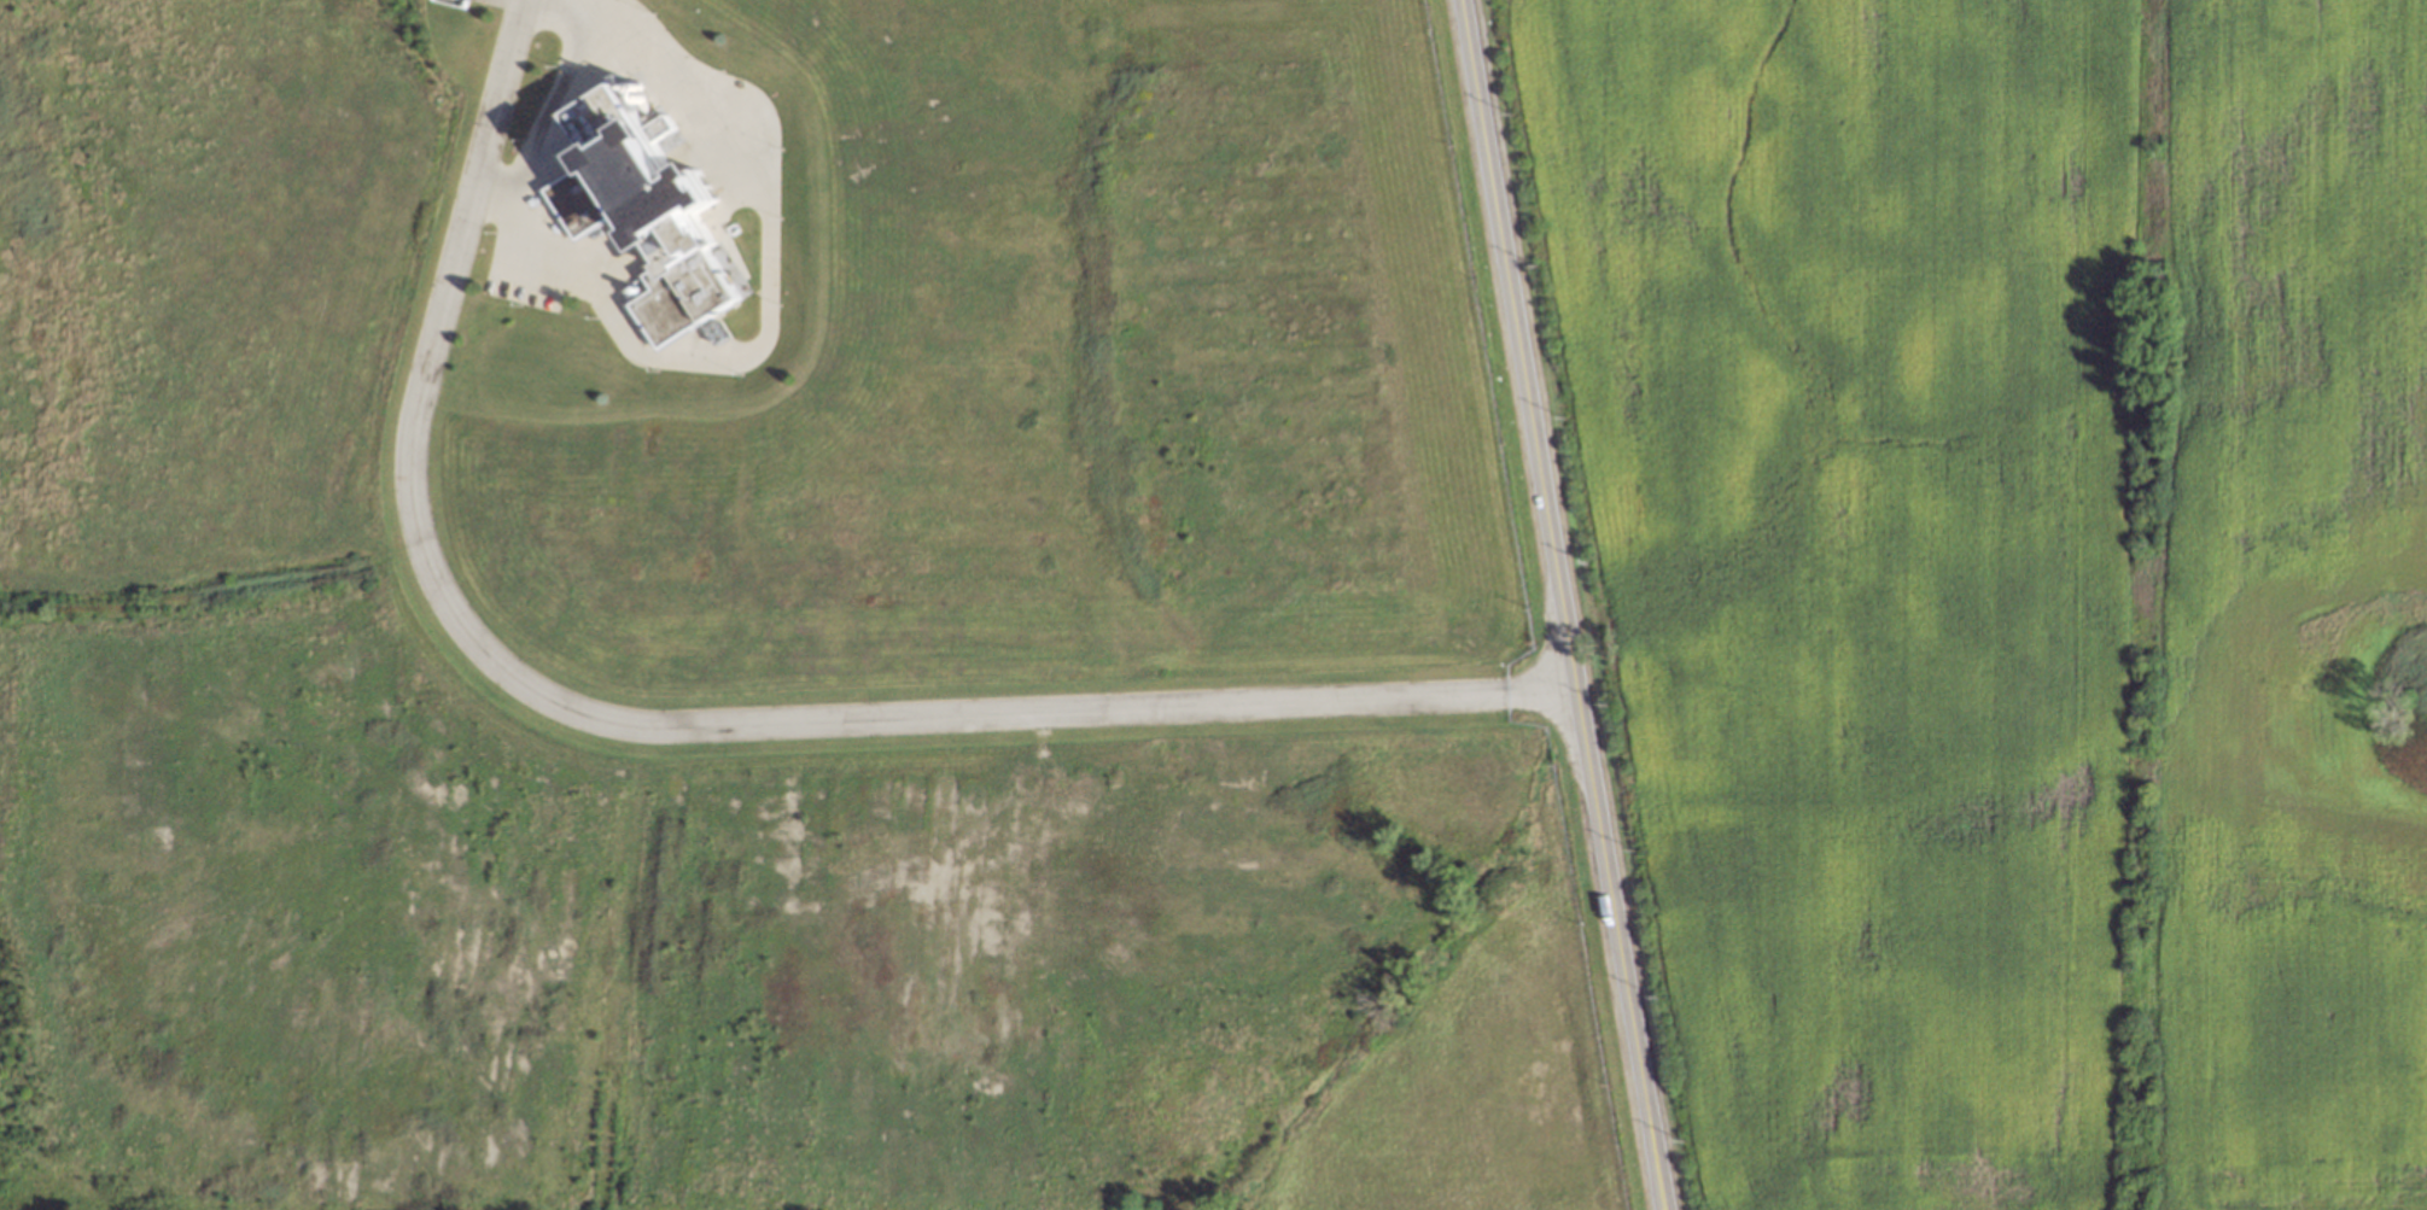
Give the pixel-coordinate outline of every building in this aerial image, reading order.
[(577,117),(626,83),(654,127),(671,117),(708,177),(723,168),(746,205),(716,221),(742,252),(725,263),(748,302),(711,322),(577,117)] [(600,157),(548,192),(579,241),(632,206),(600,157)] [(670,262),(624,290),(664,349),(707,321),(670,262)]
